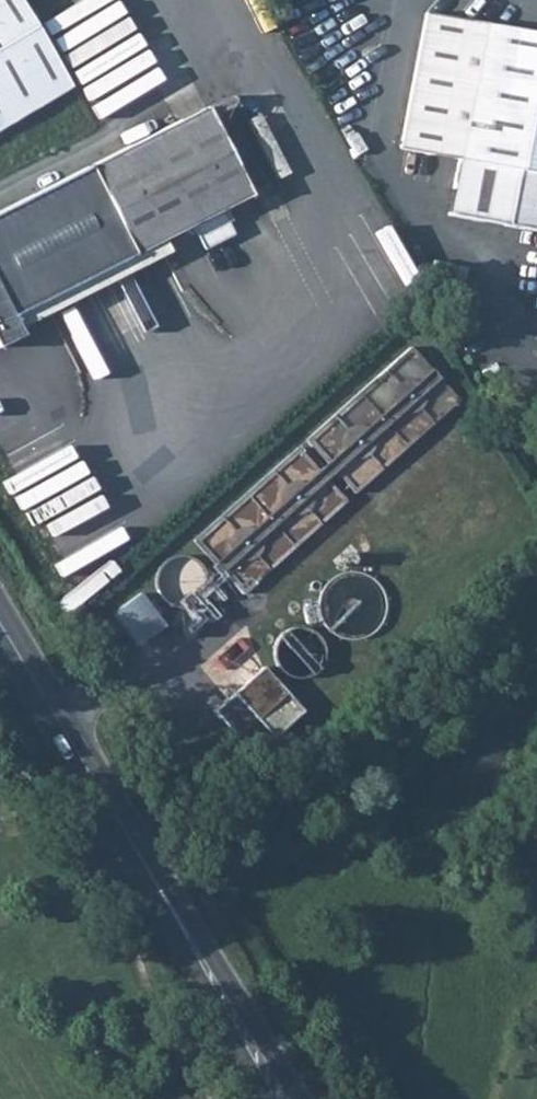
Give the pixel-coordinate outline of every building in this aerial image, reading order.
[(71,91),(16,0),(0,0),(0,133),(71,91)] [(449,222),(536,238),(536,39),(423,20),(400,156),(458,167),(449,222)] [(139,258),(191,232),(203,257),(233,242),(221,218),(250,204),(239,182),(205,115),(0,217),(0,352),(20,342),(11,322),(139,258)] [(135,593),(110,613),(134,644),(159,624),(135,593)] [(231,743),(279,702),(257,675),(208,716),(231,743)]
